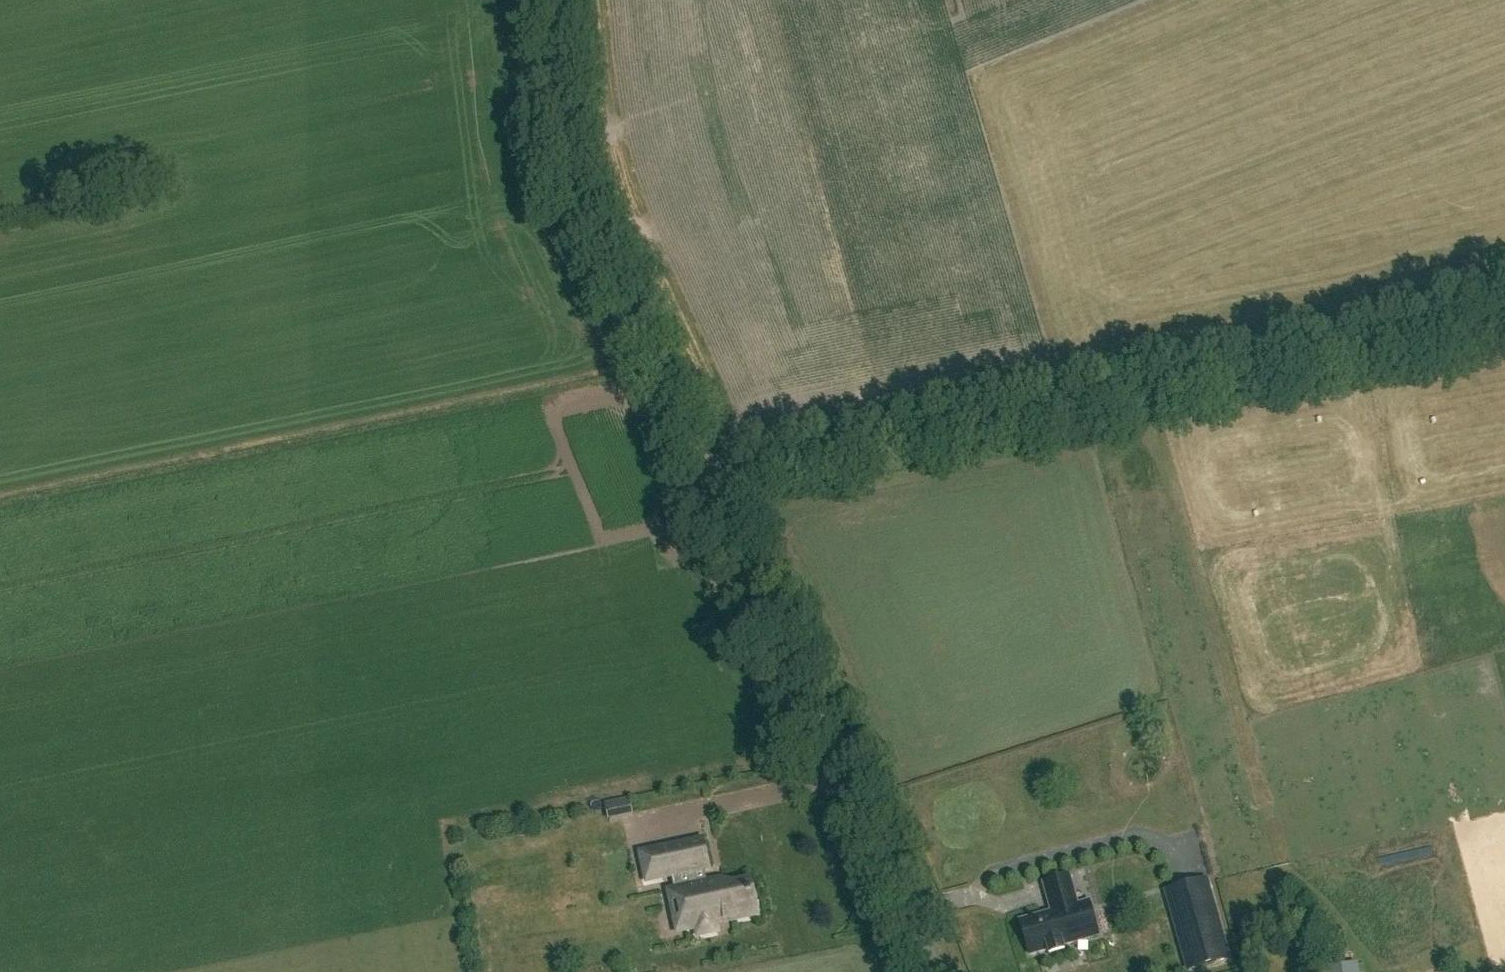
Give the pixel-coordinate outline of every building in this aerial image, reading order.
[(614,819),(636,813),(632,798),(610,803),(614,819)] [(701,842),(639,855),(645,883),(670,878),(673,891),(667,893),(670,908),(680,914),(684,933),(695,930),(696,938),(716,934),(712,919),(722,917),(731,923),(757,917),(752,894),(749,895),(747,884),(723,889),(722,883),(706,886),(706,884),(706,885),(702,871),(708,870),(701,842)] [(1077,905),(1069,877),(1044,884),(1053,915),(1041,919),(1041,916),(1021,921),(1030,955),(1049,950),(1050,955),(1065,950),(1063,945),(1098,936),(1089,902),(1077,905)] [(1207,877),(1163,890),(1187,971),(1193,971),(1232,960),(1207,877)] [(1323,969),(1324,971),(1360,971),(1359,964),(1323,969)]
